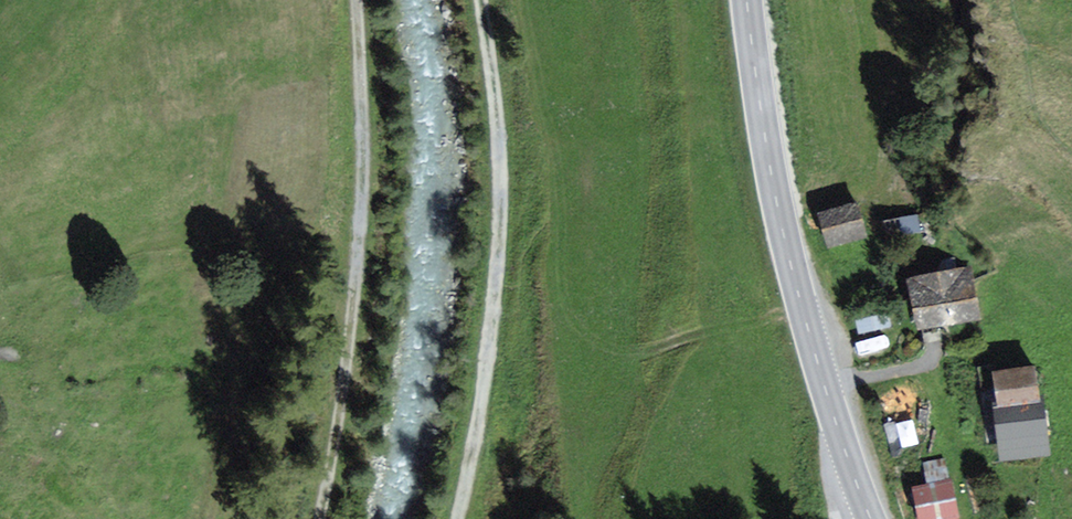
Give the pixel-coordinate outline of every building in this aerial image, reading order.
[(864,235),(857,207),(822,216),(830,244),(847,239),(864,235)] [(977,317),(968,269),(910,280),(919,328),(937,324),(977,317)] [(1043,450),(1031,368),(996,373),(1002,413),(997,413),(998,423),(1003,456),(1043,450)] [(948,483),(916,489),(921,518),(945,518),(954,517),(951,500),(948,483)]
